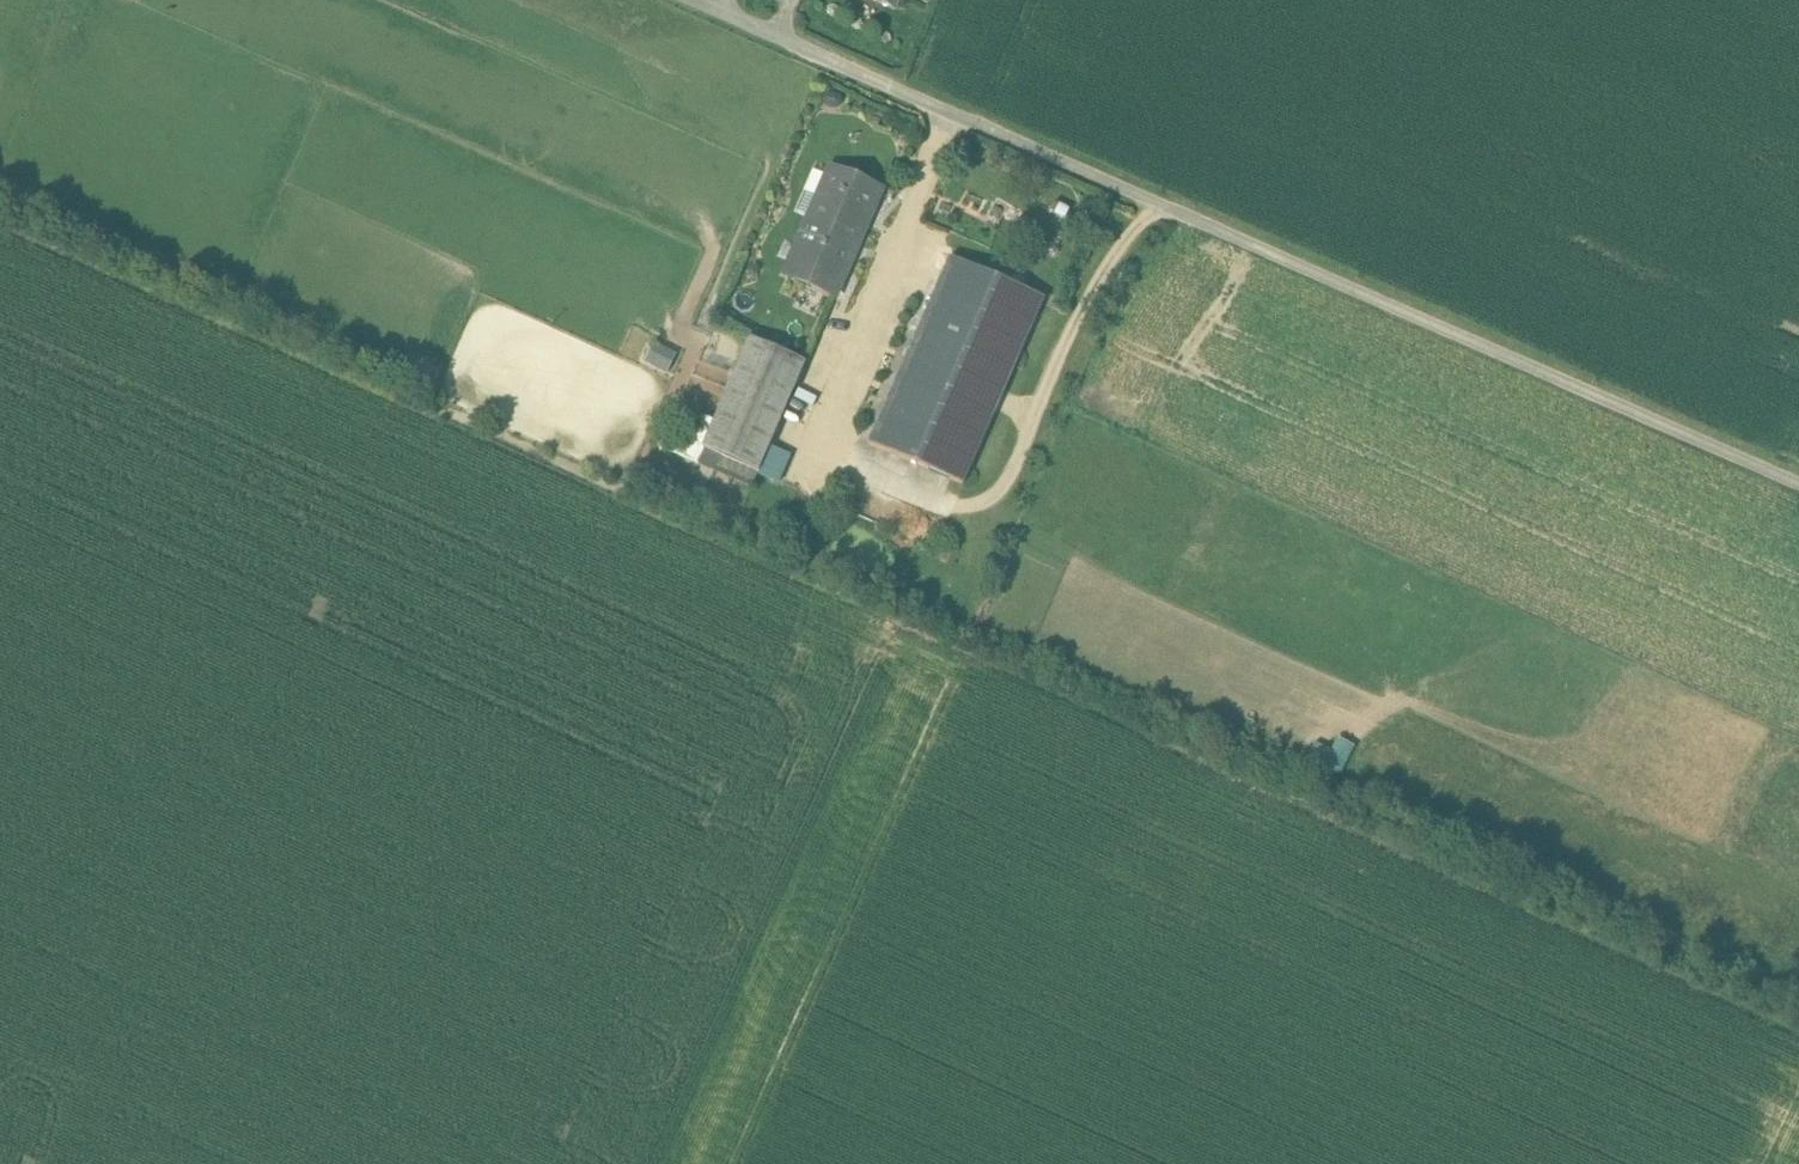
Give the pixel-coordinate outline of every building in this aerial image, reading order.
[(896,10),(901,0),(874,0),(896,10)] [(860,246),(884,190),(828,166),(803,222),(860,246)] [(836,302),(860,246),(803,222),(779,278),(836,302)] [(870,446),(962,485),(1041,298),(949,259),(870,446)] [(655,341),(646,360),(668,371),(677,352),(655,341)] [(758,477),(805,365),(753,343),(706,455),(758,477)]
